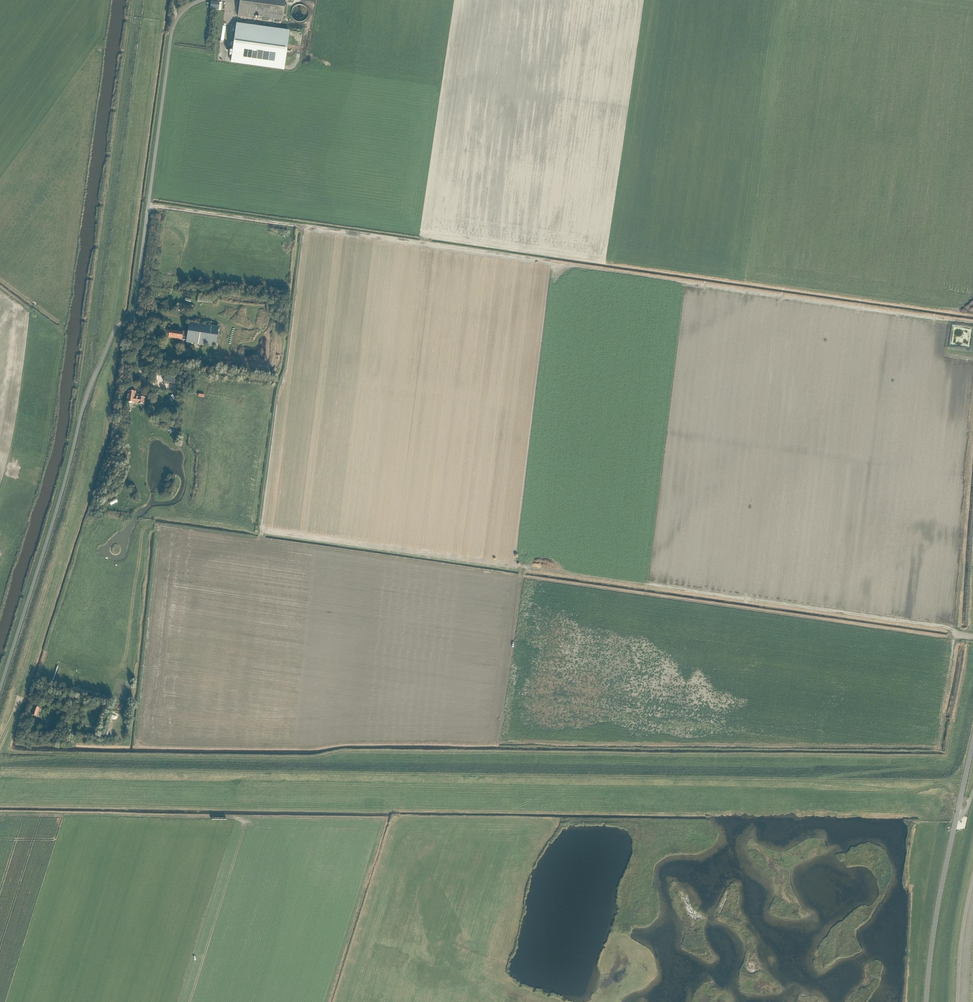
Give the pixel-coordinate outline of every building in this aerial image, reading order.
[(288,0),(240,0),(238,17),(251,19),(253,16),(283,20),(283,16),(286,16),(288,6),(285,5),(285,1),(288,1),(288,0)] [(211,2),(210,9),(218,10),(219,2),(211,2)] [(289,32),(237,24),(231,62),(284,70),(289,32)] [(177,304),(176,310),(193,313),(194,306),(177,304)] [(187,335),(187,338),(201,340),(200,346),(216,348),(219,328),(189,323),(187,335)] [(187,338),(187,335),(170,332),(169,339),(186,341),(187,338)] [(128,391),(126,402),(144,405),(145,394),(139,393),(136,393),(136,392),(128,391)] [(35,706),(32,715),(39,717),(42,709),(35,706)]
